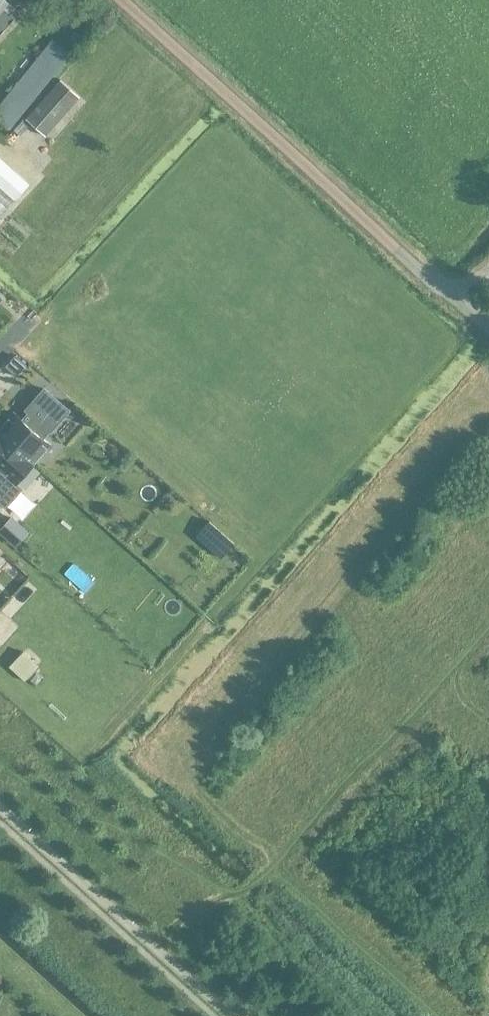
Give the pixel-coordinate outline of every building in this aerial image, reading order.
[(8,0),(0,0),(0,33),(20,11),(8,0)] [(52,38),(0,101),(0,120),(8,127),(69,53),(52,38)] [(19,134),(30,122),(47,136),(81,97),(61,79),(26,118),(15,130),(19,134)] [(30,183),(0,157),(0,217),(30,183)] [(70,410),(45,389),(27,410),(35,417),(28,424),(15,413),(0,428),(0,432),(34,463),(51,444),(44,438),(50,431),(52,432),(70,410)] [(34,463),(0,432),(0,501),(6,506),(22,488),(16,483),(34,463)] [(1,527),(17,542),(30,528),(14,513),(1,527)] [(25,648),(12,663),(26,677),(40,663),(25,648)]
